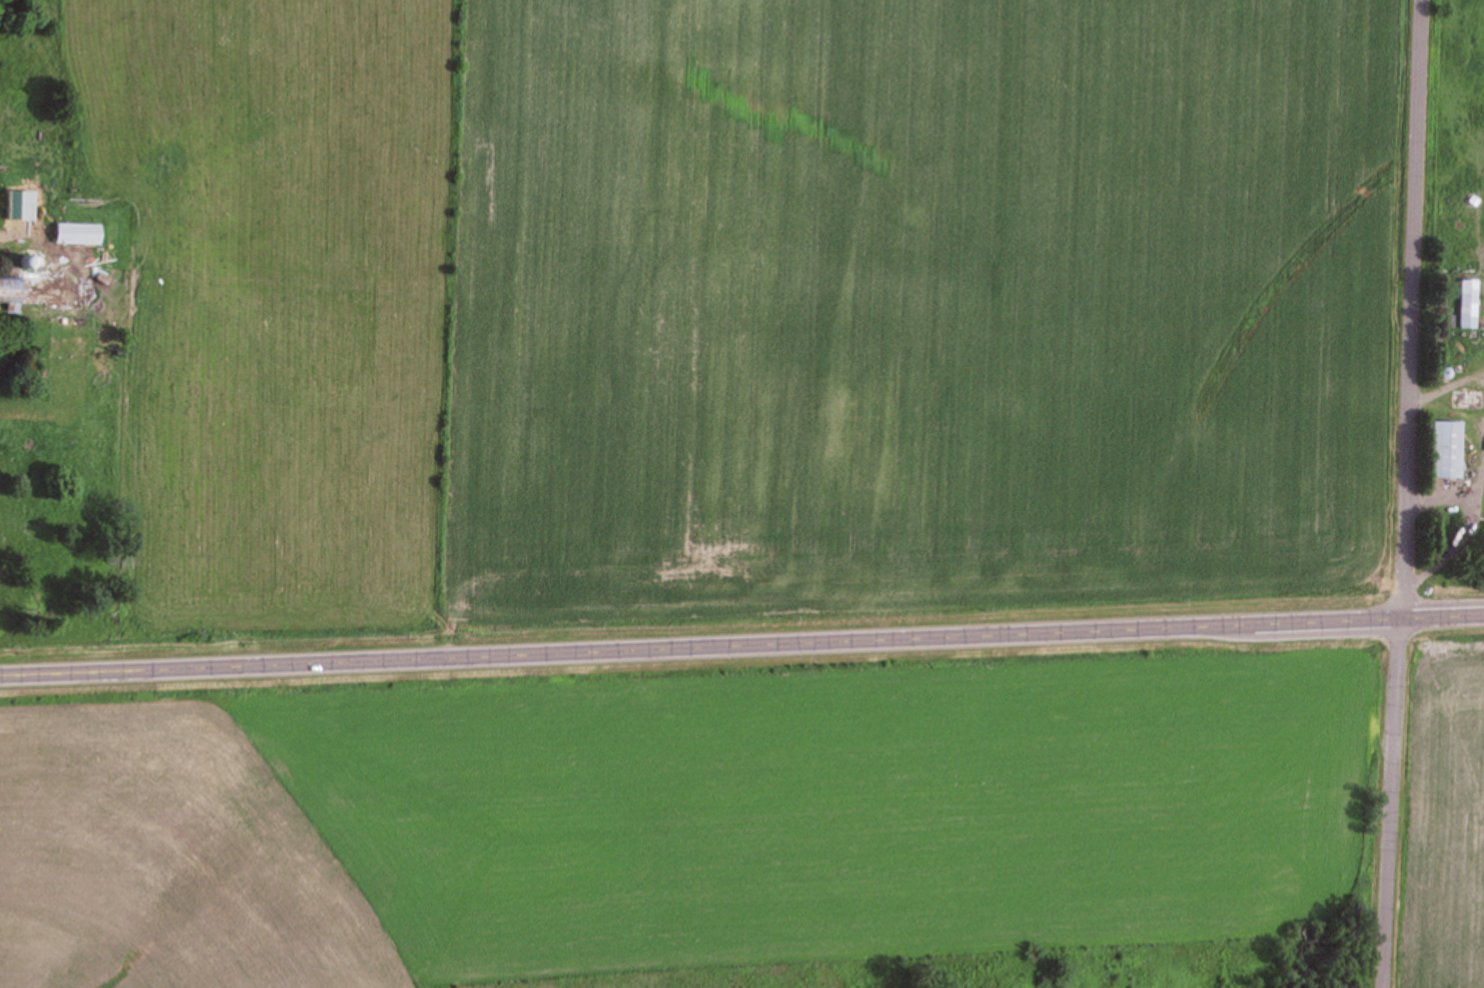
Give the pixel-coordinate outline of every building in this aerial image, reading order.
[(101,223),(53,223),(53,243),(101,244),(101,223)] [(60,306),(60,279),(0,277),(0,303),(11,303),(11,309),(16,309),(16,304),(60,306)] [(1459,328),(1476,328),(1477,279),(1459,278),(1459,328)] [(1429,477),(1461,478),(1462,421),(1430,421),(1429,477)]
